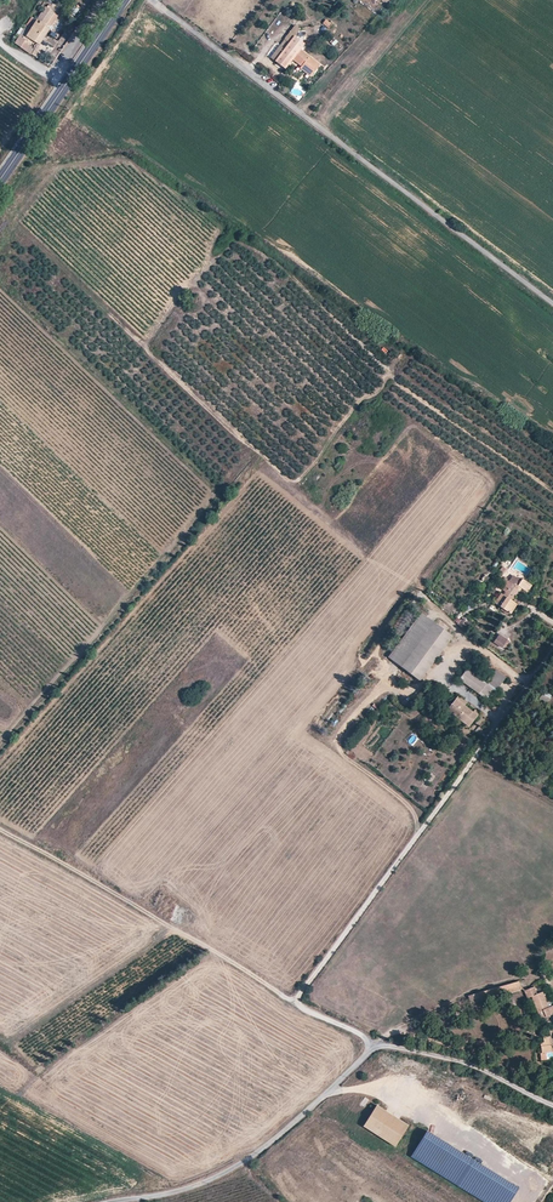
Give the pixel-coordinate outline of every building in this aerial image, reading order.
[(75,5),(70,12),(75,16),(80,9),(75,5)] [(32,54),(35,50),(25,42),(28,37),(40,45),(50,29),(45,25),(54,12),(46,7),(37,20),(32,17),(27,25),(23,23),(11,39),(32,54)] [(329,29),(333,24),(326,19),(322,24),(329,29)] [(295,36),(301,29),(295,25),(271,57),(286,68),(292,59),(301,66),(299,67),(303,71),(309,63),(317,68),(320,64),(300,49),(305,43),(295,36)] [(54,39),(56,33),(50,31),(46,42),(54,45),(56,40),(54,39)] [(32,54),(37,57),(40,52),(36,48),(35,50),(32,54)] [(311,76),(317,68),(309,63),(303,71),(311,76)] [(495,602),(512,613),(517,604),(512,600),(515,596),(514,595),(517,590),(519,591),(522,588),(527,592),(531,586),(522,579),(517,585),(505,577),(502,581),(503,583),(500,588),(506,592),(504,595),(501,593),(495,602)] [(471,596),(476,590),(471,586),(466,592),(471,596)] [(454,621),(462,626),(466,619),(459,614),(454,621)] [(493,616),(487,619),(491,626),(497,623),(493,616)] [(453,636),(435,622),(402,666),(420,680),(453,636)] [(500,633),(493,642),(503,649),(510,641),(500,633)] [(480,693),(488,683),(487,682),(467,668),(460,679),(480,693)] [(488,683),(498,671),(496,670),(487,682),(488,683)] [(506,676),(498,671),(488,683),(497,689),(506,676)] [(497,689),(488,683),(480,693),(489,700),(497,689)] [(544,691),(540,698),(548,703),(552,696),(544,691)] [(448,709),(459,717),(468,707),(457,698),(448,709)] [(468,707),(459,717),(470,726),(478,715),(468,707)] [(488,755),(496,760),(500,756),(491,751),(488,755)] [(518,981),(483,991),(485,998),(521,988),(518,981)] [(534,986),(525,990),(527,997),(531,996),(540,1018),(552,1013),(552,1005),(552,1004),(550,1006),(544,991),(537,994),(534,986)] [(546,1053),(552,1052),(552,1029),(550,1029),(550,1036),(543,1037),(544,1042),(540,1042),(542,1054),(546,1053)] [(434,1086),(432,1090),(442,1095),(443,1091),(434,1086)] [(447,1105),(449,1102),(431,1093),(429,1097),(447,1105)] [(363,1126),(395,1147),(409,1125),(377,1104),(363,1126)] [(425,1131),(409,1158),(481,1201),(511,1201),(519,1188),(425,1131)]
